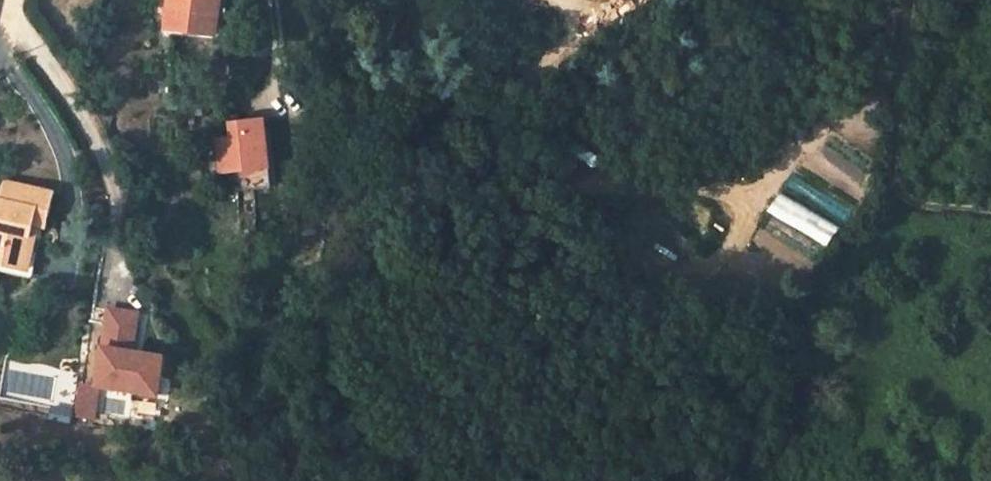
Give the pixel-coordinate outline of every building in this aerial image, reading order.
[(168,28),(216,34),(220,0),(171,0),(168,28)] [(201,93),(192,93),(193,113),(201,113),(201,93)] [(271,187),(264,120),(231,124),(232,139),(217,141),(221,173),(236,171),(238,191),(271,187)] [(0,197),(0,280),(21,285),(34,226),(46,228),(54,191),(5,180),(1,197),(0,197)] [(144,309),(107,305),(98,388),(169,396),(174,350),(140,347),(144,309)] [(79,383),(72,420),(91,423),(97,386),(79,383)]
